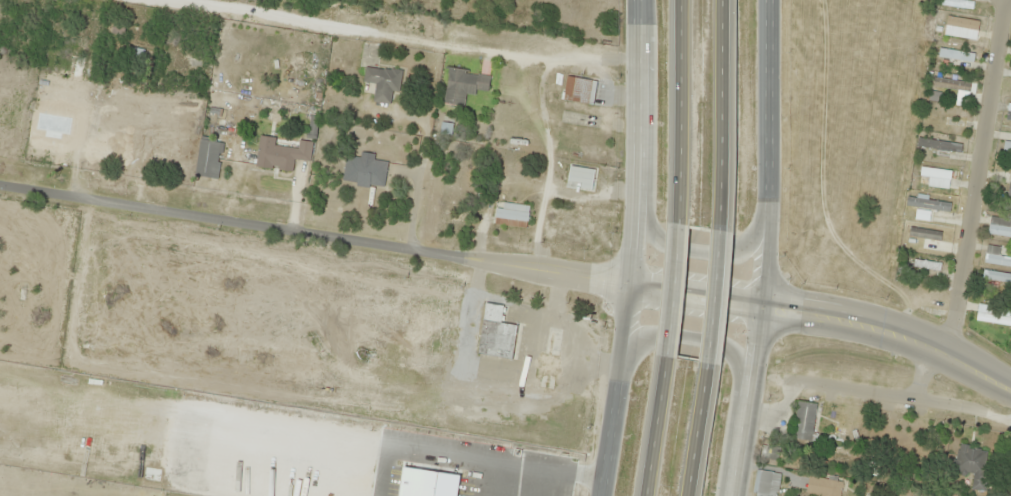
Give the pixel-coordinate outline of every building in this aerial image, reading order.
[(968,0),(939,0),(938,6),(973,9),(973,1),(968,0)] [(978,28),(979,20),(947,17),(946,26),(978,28)] [(151,42),(123,37),(121,52),(148,57),(151,42)] [(974,52),(939,48),(938,57),(973,61),(974,52)] [(174,57),(187,58),(186,66),(207,68),(209,52),(175,49),(174,57)] [(400,91),(402,69),(365,66),(363,82),(375,83),(373,102),(391,103),(392,90),(400,91)] [(447,69),(443,104),(463,106),(465,90),(488,93),(490,74),(447,69)] [(969,100),(971,82),(932,77),(931,86),(958,90),(957,99),(969,100)] [(594,102),(594,78),(564,78),(564,102),(594,102)] [(44,125),(41,141),(56,143),(62,105),(30,100),(27,123),(44,125)] [(295,148),(275,146),(276,137),(259,135),(256,167),(292,171),(295,148)] [(961,151),(962,143),(918,139),(917,147),(961,151)] [(219,178),(221,141),(199,140),(197,177),(219,178)] [(1010,152),(1010,142),(1004,141),(1003,151),(1010,152)] [(383,187),(387,161),(373,159),(373,154),(362,153),(361,156),(345,155),(342,182),(383,187)] [(593,190),(595,169),(570,166),(567,187),(593,190)] [(918,185),(949,188),(951,170),(920,167),(918,185)] [(950,202),(907,197),(906,206),(916,207),(915,219),(931,221),(932,211),(949,213),(950,202)] [(528,225),(528,204),(497,204),(496,224),(528,225)] [(990,216),(987,234),(1010,238),(1010,219),(990,216)] [(1000,247),(987,245),(983,263),(1010,267),(1010,257),(998,255),(1000,247)] [(913,267),(939,271),(940,263),(915,259),(913,267)] [(983,270),(981,280),(1010,284),(1010,273),(983,270)] [(478,353),(514,358),(518,325),(501,322),(504,305),(485,302),(478,353)] [(817,404),(798,401),(792,435),(811,439),(817,404)] [(971,491),(986,491),(988,448),(957,446),(955,472),(972,473),(971,491)] [(767,495),(772,472),(757,469),(752,492),(767,495)] [(841,480),(821,480),(820,495),(840,495),(841,480)]
